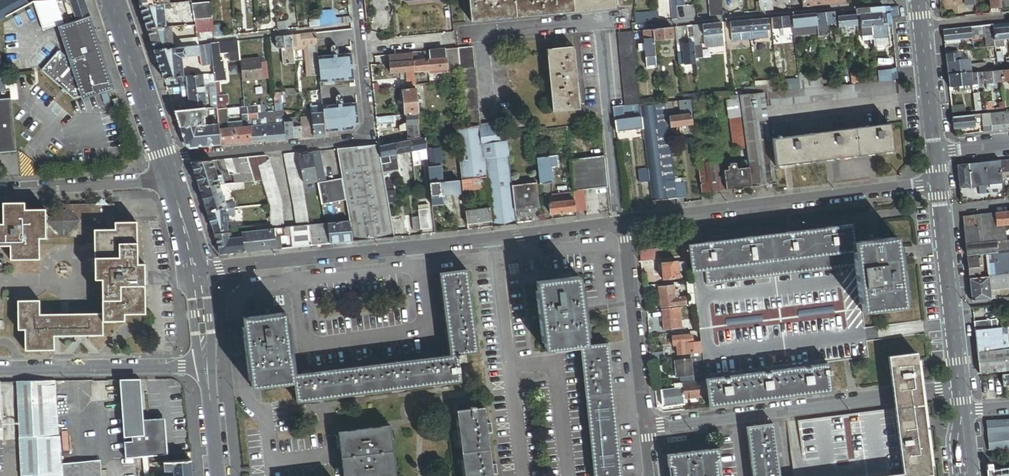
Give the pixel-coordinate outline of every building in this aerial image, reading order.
[(28,5),(26,0),(5,0),(0,3),(0,20),(28,5)] [(85,0),(64,0),(69,14),(73,13),(76,21),(90,16),(85,0)] [(473,24),(617,9),(616,0),(470,0),(473,24)] [(721,0),(709,0),(711,16),(723,15),(723,12),(721,0)] [(1001,0),(990,0),(991,9),(1002,8),(1001,0)] [(191,5),(191,2),(181,3),(184,26),(195,24),(194,22),(191,5)] [(194,22),(212,21),(211,4),(191,5),(194,22)] [(164,5),(140,7),(147,30),(166,28),(164,5)] [(864,14),(864,9),(855,10),(856,15),(857,27),(860,26),(859,15),(864,14)] [(835,23),(834,12),(815,14),(816,25),(835,23)] [(319,16),(320,27),(337,25),(337,20),(336,19),(333,13),(332,14),(319,16)] [(882,24),(881,13),(870,14),(871,27),(882,26),(882,24)] [(320,27),(319,16),(318,14),(313,15),(314,21),(309,21),(310,28),(320,27)] [(816,25),(815,14),(791,16),(792,27),(795,27),(816,25)] [(871,27),(870,14),(864,14),(859,15),(860,26),(860,28),(871,27)] [(635,18),(636,24),(659,22),(659,15),(635,18)] [(857,27),(856,15),(846,16),(844,16),(837,17),(838,28),(844,28),(847,27),(857,27)] [(74,99),(81,97),(82,101),(115,90),(90,16),(76,21),(58,27),(66,51),(61,53),(58,51),(41,70),(74,99)] [(791,28),(790,16),(771,18),(772,29),(791,28)] [(769,30),(768,19),(749,21),(750,32),(768,30),(769,30)] [(212,21),(194,22),(195,24),(196,32),(197,34),(200,33),(214,32),(213,28),(212,21)] [(750,32),(749,21),(730,22),(731,33),(750,32)] [(286,22),(277,23),(278,31),(287,30),(286,22)] [(722,34),(721,23),(702,25),(703,36),(722,34)] [(885,23),(882,24),(882,26),(871,27),(872,36),(872,39),(886,38),(885,23)] [(703,36),(702,25),(693,26),(694,38),(700,38),(701,36),(703,36)] [(994,33),(993,29),(993,25),(971,27),(972,36),(994,33)] [(166,28),(147,30),(154,51),(190,47),(189,42),(173,43),(171,27),(166,28)] [(222,27),(213,28),(214,32),(214,38),(223,37),(222,27)] [(685,39),(684,27),(674,28),(676,42),(682,42),(685,39)] [(872,36),(871,27),(860,28),(861,37),(872,36)] [(943,30),(945,41),(972,38),(972,36),(971,27),(943,30)] [(1003,39),(1008,39),(1008,38),(1008,27),(993,29),(994,33),(995,40),(1003,39)] [(673,39),(672,28),(652,29),(653,41),(673,39)] [(652,29),(642,30),(644,44),(644,48),(645,58),(655,57),(653,41),(652,29)] [(768,38),(768,30),(750,32),(750,40),(768,38)] [(633,31),(617,33),(625,108),(640,106),(641,106),(640,101),(633,31)] [(750,32),(731,33),(732,42),(750,40),(750,32)] [(995,40),(994,33),(972,36),(972,38),(985,37),(986,48),(995,47),(995,40)] [(318,58),(316,34),(292,37),(293,47),(294,52),(304,51),(305,66),(318,64),(318,58)] [(723,44),(722,34),(703,36),(704,46),(723,44)] [(293,47),(292,37),(276,38),(277,49),(281,49),(293,47)] [(240,62),(238,42),(218,44),(219,55),(228,55),(229,63),(240,62)] [(946,52),(959,51),(958,43),(945,45),(946,52)] [(219,55),(218,44),(211,45),(213,65),(213,74),(223,73),(222,62),(220,62),(220,59),(219,55)] [(684,65),(696,63),(696,59),(694,45),(694,44),(686,44),(682,45),(684,65)] [(190,47),(154,51),(163,79),(175,78),(183,77),(182,65),(182,64),(181,64),(181,63),(180,63),(179,63),(177,63),(176,59),(187,58),(186,57),(190,57),(191,62),(197,61),(198,64),(202,63),(202,66),(213,65),(211,45),(202,46),(199,46),(190,47)] [(294,52),(293,47),(281,49),(283,66),(295,65),(294,52)] [(465,128),(479,126),(471,47),(457,49),(459,68),(465,128)] [(457,49),(444,50),(444,56),(445,59),(446,70),(459,68),(457,49)] [(578,110),(570,49),(544,52),(551,113),(578,110)] [(413,62),(412,53),(388,55),(389,64),(413,62)] [(948,75),(972,73),(971,65),(970,60),(960,62),(959,53),(946,55),(948,75)] [(352,55),(318,58),(318,64),(320,77),(320,84),(354,81),(352,55)] [(445,59),(430,60),(427,60),(429,71),(445,70),(446,70),(445,59)] [(260,60),(240,62),(242,85),(263,83),(261,71),(265,70),(265,67),(261,67),(260,60)] [(427,60),(425,61),(417,61),(413,62),(414,72),(414,73),(417,73),(429,71),(427,60)] [(413,62),(389,64),(390,74),(414,72),(413,62)] [(318,64),(305,66),(307,78),(320,77),(318,64)] [(982,72),(984,72),(983,64),(971,65),(972,73),(982,72)] [(1003,81),(1002,70),(984,72),(982,72),(983,83),(1003,81)] [(983,83),(982,72),(972,73),(973,84),(978,84),(981,83),(983,83)] [(213,75),(215,89),(220,88),(220,83),(226,83),(225,73),(223,73),(213,74),(213,75)] [(973,84),(972,73),(948,75),(949,88),(973,85),(973,84)] [(215,89),(213,75),(203,76),(204,81),(209,81),(211,109),(217,109),(215,89)] [(862,83),(861,75),(852,76),(853,84),(862,83)] [(183,77),(175,78),(176,81),(180,81),(182,98),(188,97),(189,107),(206,105),(204,81),(203,76),(186,78),(186,77),(183,77)] [(807,80),(798,81),(798,90),(822,88),(821,79),(807,80)] [(895,94),(894,81),(862,84),(822,88),(798,90),(772,93),(766,93),(768,106),(895,94)] [(771,82),(754,84),(755,88),(755,94),(758,94),(765,93),(766,93),(772,93),(771,82)] [(217,109),(217,111),(224,110),(224,104),(226,104),(225,96),(221,97),(220,88),(215,89),(217,109)] [(297,95),(297,88),(285,90),(285,91),(285,96),(297,95)] [(406,116),(418,115),(416,89),(403,91),(405,116),(406,116)] [(285,91),(273,93),(274,104),(282,103),(286,102),(285,96),(285,91)] [(768,119),(765,93),(758,94),(761,120),(768,119)] [(761,120),(758,94),(755,94),(746,96),(740,96),(740,97),(740,98),(742,116),(743,121),(744,131),(746,150),(747,161),(748,168),(750,187),(775,185),(768,119),(761,120)] [(729,118),(727,102),(732,102),(732,98),(732,97),(715,99),(716,108),(717,119),(729,118)] [(740,98),(740,97),(732,98),(732,102),(727,102),(729,118),(735,117),(736,121),(743,121),(742,116),(740,116),(738,98),(740,98)] [(16,151),(11,98),(0,99),(0,153),(16,151)] [(691,115),(689,100),(672,102),(673,108),(679,107),(680,114),(680,116),(691,115)] [(673,108),(672,102),(665,103),(666,111),(673,110),(673,108)] [(282,103),(274,104),(275,113),(283,112),(282,103)] [(666,111),(665,103),(659,104),(641,106),(640,106),(641,118),(642,129),(648,170),(649,182),(651,202),(668,200),(665,181),(674,180),(666,111)] [(323,110),(323,114),(325,134),(351,131),(359,122),(357,104),(322,107),(323,110)] [(952,114),(965,112),(964,105),(951,107),(952,114)] [(615,121),(625,120),(624,112),(634,111),(635,119),(641,118),(640,106),(625,108),(614,109),(615,121)] [(258,114),(257,107),(242,108),(244,124),(249,124),(248,121),(248,115),(257,114),(258,114)] [(715,116),(714,108),(694,111),(695,118),(700,118),(715,116)] [(715,116),(700,118),(700,122),(701,123),(702,124),(704,124),(718,122),(717,119),(716,108),(714,108),(715,116)] [(240,115),(239,109),(224,110),(217,111),(217,117),(218,125),(219,130),(228,129),(227,116),(240,115)] [(205,110),(174,113),(179,128),(204,126),(203,119),(206,115),(205,110)] [(992,126),(992,132),(1008,130),(1008,127),(1008,111),(990,113),(992,126)] [(985,127),(992,126),(990,113),(983,114),(984,122),(985,127)] [(313,137),(325,136),(325,134),(323,114),(311,115),(312,126),(313,137)] [(975,123),(984,122),(983,114),(974,115),(975,123)] [(409,140),(420,137),(419,124),(418,115),(406,116),(407,123),(408,131),(409,140)] [(692,125),(691,115),(680,116),(679,116),(669,117),(670,128),(692,125)] [(954,130),(975,128),(975,123),(974,115),(953,117),(954,130)] [(392,117),(376,119),(377,125),(393,124),(392,117)] [(732,146),(739,148),(737,132),(736,121),(735,117),(729,118),(732,146)] [(300,118),(283,120),(284,124),(285,140),(301,138),(300,123),(300,118)] [(625,120),(615,121),(616,132),(642,129),(641,118),(635,119),(625,120)] [(301,138),(313,137),(312,126),(308,127),(307,122),(300,123),(301,138)] [(406,123),(400,126),(400,131),(408,131),(407,123),(406,123)] [(420,137),(425,136),(428,136),(427,123),(423,123),(419,124),(420,137)] [(498,123),(479,126),(483,158),(507,155),(505,135),(500,135),(499,128),(498,123)] [(275,141),(285,140),(284,124),(281,124),(275,125),(274,125),(275,141)] [(204,126),(179,128),(185,146),(190,149),(220,146),(219,130),(218,125),(213,125),(204,126)] [(265,142),(275,141),(274,125),(263,126),(265,142)] [(780,138),(778,138),(772,139),(775,166),(891,152),(888,127),(887,125),(780,138)] [(253,127),(255,143),(265,142),(263,126),(253,127)] [(483,158),(479,126),(465,128),(455,130),(460,180),(462,191),(487,188),(483,158)] [(235,128),(236,144),(252,143),(251,127),(235,128)] [(220,146),(236,144),(235,128),(228,129),(219,130),(220,146)] [(746,150),(744,131),(737,132),(739,148),(746,150)] [(427,149),(425,136),(420,137),(409,140),(412,152),(427,149)] [(412,152),(409,140),(394,143),(397,155),(400,155),(412,152)] [(397,155),(394,143),(383,145),(378,146),(381,159),(389,157),(397,155)] [(381,159),(378,146),(336,150),(341,180),(345,200),(348,222),(352,242),(394,238),(392,225),(390,214),(387,193),(385,185),(385,183),(382,166),(381,159)] [(428,159),(427,149),(412,152),(413,162),(428,159)] [(431,167),(441,166),(439,149),(429,150),(431,167)] [(696,154),(701,193),(724,190),(719,151),(696,154)] [(298,156),(297,154),(285,155),(294,207),(296,227),(308,226),(310,226),(303,185),(298,156)] [(315,169),(312,155),(298,156),(303,185),(318,183),(316,169),(315,169)] [(400,155),(397,155),(400,185),(407,184),(404,166),(400,161),(400,155)] [(488,202),(491,222),(492,228),(516,225),(514,211),(511,187),(511,184),(507,155),(483,158),(487,188),(488,202)] [(549,168),(555,168),(554,156),(536,159),(538,175),(535,176),(536,181),(536,184),(536,185),(551,183),(549,168)] [(583,189),(607,187),(603,156),(569,160),(572,188),(572,191),(583,189)] [(265,163),(265,157),(254,158),(257,167),(265,163)] [(389,157),(381,159),(382,166),(391,164),(389,157)] [(253,182),(245,158),(218,161),(221,172),(227,172),(229,176),(232,176),(234,184),(242,183),(253,182)] [(257,167),(254,158),(245,158),(253,182),(261,181),(257,167)] [(198,187),(219,185),(216,175),(212,161),(194,163),(192,167),(198,187)] [(740,169),(748,168),(747,161),(739,161),(740,169)] [(1002,173),(1000,161),(968,165),(969,173),(971,173),(971,176),(1002,173)] [(261,181),(269,206),(271,230),(284,228),(281,203),(268,162),(267,162),(265,163),(257,167),(261,181)] [(969,173),(968,165),(958,166),(960,188),(970,187),(970,186),(969,173)] [(430,184),(442,183),(441,166),(431,167),(428,167),(430,184)] [(730,170),(723,171),(725,190),(750,187),(748,168),(740,169),(736,170),(730,170)] [(649,182),(648,170),(638,171),(639,183),(649,182)] [(962,204),(1004,199),(1004,195),(1002,173),(971,176),(972,186),(970,186),(970,187),(960,188),(962,204)] [(221,174),(216,175),(219,185),(224,185),(221,174)] [(345,200),(341,180),(318,184),(321,204),(345,200)] [(675,184),(674,180),(665,181),(668,200),(676,199),(675,184)] [(444,195),(448,195),(460,193),(458,181),(442,183),(444,195)] [(219,185),(221,192),(243,190),(242,183),(234,184),(224,185),(219,185)] [(444,201),(444,195),(442,183),(430,184),(432,206),(445,205),(444,201)] [(675,184),(676,199),(685,198),(683,183),(680,183),(675,184)] [(511,187),(514,211),(517,211),(526,210),(539,208),(536,185),(536,184),(511,187)] [(221,192),(219,185),(198,187),(207,212),(226,210),(224,203),(221,192)] [(573,196),(573,193),(560,194),(551,195),(549,203),(573,200),(573,196)] [(573,200),(575,212),(585,210),(583,194),(573,196),(573,200)] [(550,214),(575,212),(573,200),(549,203),(550,214)] [(24,209),(24,202),(3,202),(4,224),(0,224),(0,245),(10,245),(11,259),(40,259),(39,238),(45,238),(45,216),(45,209),(24,209)] [(466,225),(491,222),(488,202),(478,203),(479,210),(464,212),(466,225)] [(116,229),(116,222),(116,214),(114,212),(115,211),(108,203),(102,209),(71,210),(51,215),(45,216),(45,238),(81,237),(81,230),(95,230),(116,229)] [(226,210),(207,212),(213,233),(229,231),(228,222),(229,222),(229,217),(234,217),(234,209),(226,210)] [(419,217),(420,230),(430,229),(428,209),(418,210),(419,217)] [(390,214),(392,225),(399,224),(397,213),(390,214)] [(986,215),(987,221),(995,225),(998,226),(1005,226),(1008,225),(1008,213),(986,215)] [(984,220),(984,215),(977,216),(979,231),(985,230),(985,236),(994,235),(996,242),(997,242),(995,225),(987,221),(984,220)] [(979,231),(977,216),(963,217),(967,256),(998,253),(997,242),(996,242),(980,244),(979,231)] [(413,231),(420,230),(419,217),(411,218),(413,231)] [(138,264),(137,222),(116,222),(116,229),(95,230),(95,244),(96,279),(103,279),(103,314),(103,322),(125,321),(125,314),(146,314),(145,264),(138,264)] [(329,244),(352,242),(348,222),(327,224),(329,244)] [(310,246),(329,244),(327,224),(310,226),(308,226),(310,246)] [(852,224),(701,244),(705,272),(707,286),(858,266),(854,242),(852,224)] [(995,225),(997,242),(1006,241),(1005,226),(998,226),(995,225)] [(310,246),(308,226),(296,227),(284,228),(271,230),(273,250),(310,246)] [(95,244),(95,230),(81,230),(81,237),(87,244),(95,244)] [(273,250),(271,230),(241,233),(242,237),(243,253),(273,250)] [(985,230),(979,231),(980,244),(996,242),(994,235),(985,236),(985,230)] [(231,238),(231,234),(214,235),(219,255),(243,253),(242,237),(231,238)] [(897,236),(854,242),(858,266),(864,312),(906,306),(897,236)] [(1006,241),(997,242),(998,253),(1008,252),(1008,241),(1006,241)] [(701,244),(688,246),(689,256),(690,264),(691,274),(705,272),(701,244)] [(689,256),(688,246),(680,247),(681,257),(689,256)] [(654,250),(639,252),(640,262),(655,260),(654,250)] [(1008,274),(1008,253),(987,255),(989,272),(990,276),(1008,274)] [(690,264),(689,256),(681,257),(682,262),(677,263),(676,262),(660,264),(662,281),(678,278),(678,273),(686,272),(685,265),(690,264)] [(968,258),(970,278),(981,277),(979,258),(979,257),(967,258),(968,258)] [(457,355),(465,354),(476,353),(466,271),(438,274),(449,356),(457,355)] [(990,276),(989,276),(991,290),(1008,288),(1008,274),(990,276)] [(545,352),(579,347),(587,346),(578,276),(536,282),(545,352)] [(972,301),(992,300),(991,290),(989,276),(984,277),(981,277),(970,278),(972,301)] [(673,286),(658,288),(659,295),(661,295),(663,307),(676,306),(675,298),(674,291),(673,286)] [(678,298),(675,298),(676,306),(685,304),(684,297),(681,297),(678,298)] [(103,335),(103,322),(103,314),(81,314),(65,314),(40,315),(40,301),(19,301),(19,329),(26,329),(26,350),(54,350),(54,336),(61,336),(81,336),(103,335)] [(672,313),(672,309),(660,310),(663,330),(682,328),(680,312),(672,313)] [(293,383),(292,377),(284,314),(241,319),(250,389),(293,383)] [(975,330),(998,328),(997,320),(974,322),(975,330)] [(975,330),(978,352),(1008,349),(1008,341),(1008,334),(1002,335),(1002,328),(998,328),(975,330)] [(692,343),(691,335),(672,337),(673,347),(676,346),(677,355),(689,353),(700,352),(699,342),(692,343)] [(579,347),(595,475),(622,475),(606,344),(587,346),(579,347)] [(978,352),(980,373),(1008,371),(1008,349),(978,352)] [(663,352),(650,354),(651,361),(664,359),(663,352)] [(892,382),(919,379),(916,352),(889,356),(892,382)] [(467,364),(465,354),(457,355),(458,365),(467,364)] [(458,365),(457,355),(449,356),(292,377),(293,383),(296,404),(460,382),(458,365)] [(705,380),(705,378),(702,355),(701,356),(690,357),(671,360),(672,368),(675,368),(674,361),(690,359),(692,375),(693,382),(705,380)] [(689,375),(692,375),(690,359),(674,361),(675,368),(676,377),(689,375)] [(709,406),(831,390),(829,373),(832,373),(831,368),(828,369),(827,362),(705,378),(705,380),(707,396),(709,406)] [(146,416),(145,378),(120,379),(121,399),(124,438),(125,445),(125,456),(148,454),(147,436),(146,416)] [(921,391),(919,379),(892,382),(894,394),(896,407),(923,404),(921,391)] [(61,434),(56,380),(17,380),(21,436),(25,436),(61,434)] [(683,399),(707,396),(705,380),(681,383),(682,387),(683,399)] [(684,403),(683,399),(682,387),(671,388),(660,390),(662,406),(684,403)] [(923,404),(896,407),(905,475),(916,475),(932,474),(923,404)] [(492,475),(491,466),(487,435),(486,425),(484,409),(475,411),(470,411),(456,413),(464,475),(492,475)] [(988,422),(990,450),(1008,448),(1008,421),(988,422)] [(745,427),(752,475),(779,475),(772,423),(745,427)] [(352,456),(353,469),(367,467),(368,475),(394,475),(388,427),(349,432),(352,456)] [(339,458),(352,456),(349,432),(336,433),(339,458)] [(64,461),(63,450),(61,434),(25,436),(27,475),(65,475),(64,461)] [(715,459),(718,459),(717,447),(665,454),(667,465),(669,465),(671,475),(717,475),(715,459)] [(352,456),(339,458),(341,475),(354,475),(353,469),(352,456)] [(101,458),(64,461),(65,475),(103,475),(101,458)] [(192,459),(164,462),(164,469),(174,469),(174,475),(193,475),(192,459)] [(353,469),(354,475),(368,475),(367,467),(353,469)]
